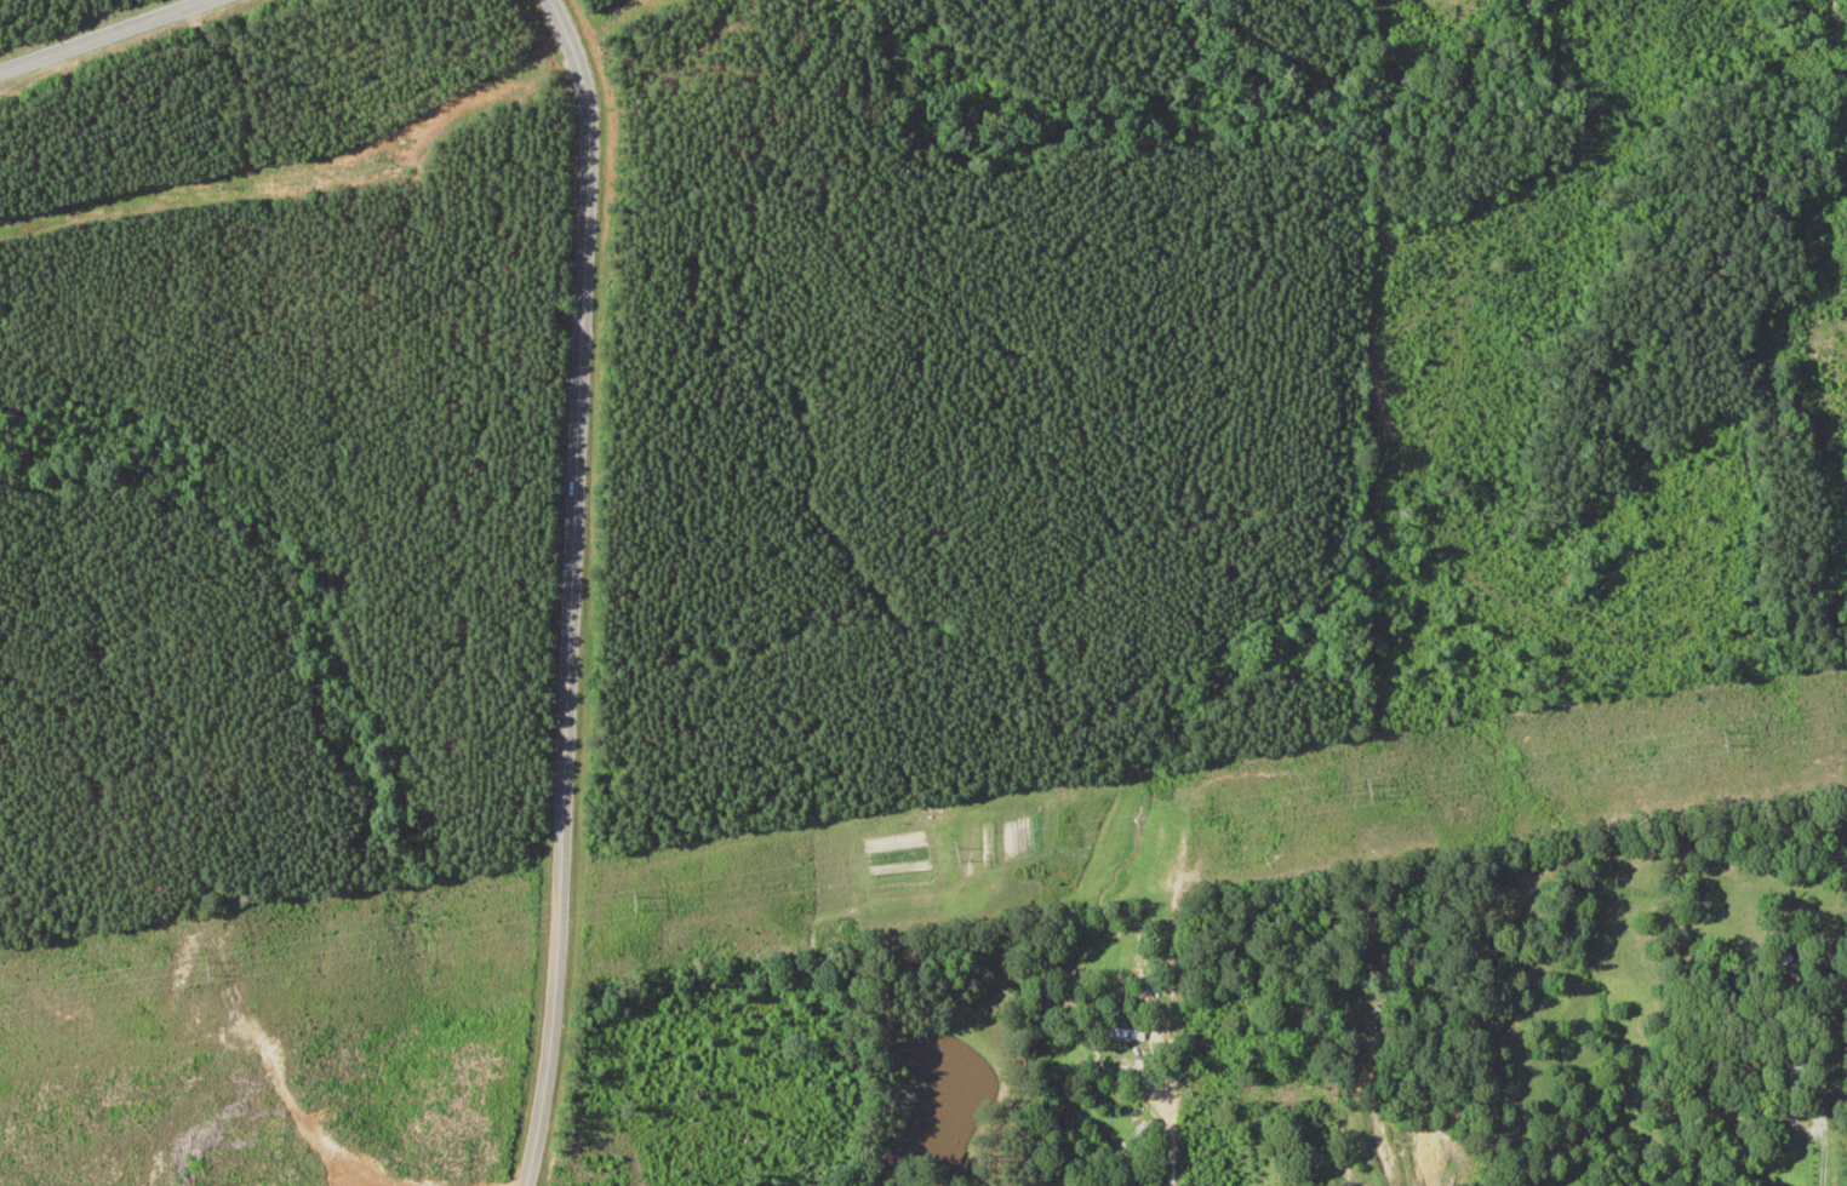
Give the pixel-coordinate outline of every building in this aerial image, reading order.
[(1792,958),(1786,948),(1776,954),(1781,964),(1792,958)] [(1132,1047),(1143,1048),(1144,1040),(1158,1041),(1159,1029),(1103,1023),(1101,1034),(1133,1038),(1132,1047)]
